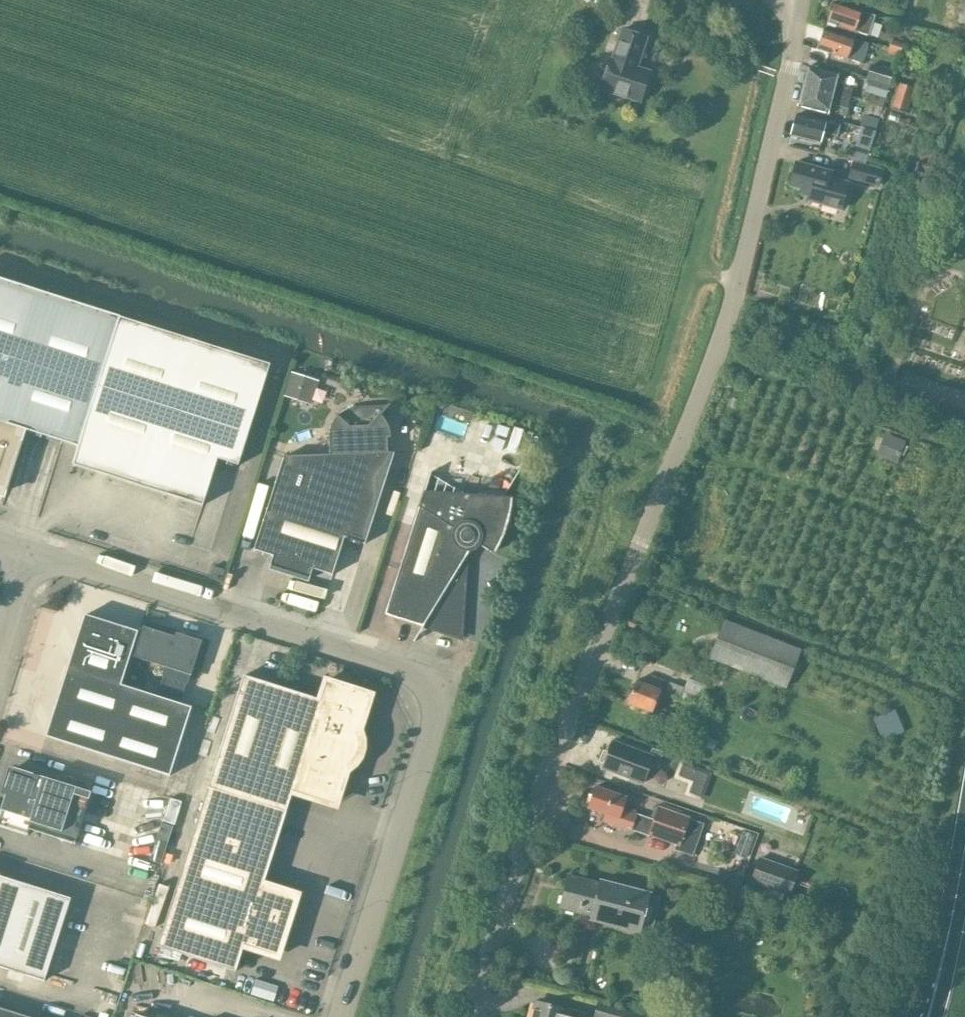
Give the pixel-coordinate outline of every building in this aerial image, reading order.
[(828,22),(826,28),(853,37),(855,31),(859,33),(867,35),(870,26),(873,16),(861,12),(861,11),(834,2),(827,22),(828,22)] [(825,28),(818,49),(846,58),(862,63),(868,44),(853,39),(853,38),(853,37),(826,28),(825,28)] [(606,72),(604,73),(601,82),(602,84),(601,89),(640,102),(650,72),(637,68),(647,38),(622,30),(612,59),(611,59),(606,72)] [(887,54),(898,57),(900,57),(904,45),(891,41),(887,54)] [(853,88),(836,85),(839,73),(808,65),(802,87),(850,99),(853,88)] [(869,80),(889,86),(892,87),(896,72),(871,65),(868,79),(869,79),(869,80)] [(889,86),(869,80),(863,102),(870,104),(883,107),(889,86)] [(907,113),(914,89),(899,84),(891,108),(907,113)] [(848,109),(850,99),(802,87),(798,107),(829,114),(831,105),(848,109)] [(863,116),(860,127),(863,128),(876,132),(883,107),(870,104),(866,117),(863,116)] [(840,126),(826,122),(827,121),(796,113),(791,135),(821,143),(824,133),(837,137),(840,126)] [(870,151),(876,132),(863,128),(857,147),(851,145),(847,159),(865,164),(869,151),(870,151)] [(796,162),(789,186),(811,192),(809,200),(842,209),(850,181),(832,176),(833,172),(796,162)] [(848,179),(880,187),(884,170),(852,162),(848,179)] [(961,164),(956,180),(964,183),(964,165),(961,164)] [(957,251),(964,253),(964,220),(957,251)] [(6,491),(7,490),(8,490),(26,430),(62,441),(63,441),(78,446),(73,464),(203,506),(219,456),(239,463),(271,365),(250,358),(120,317),(0,279),(0,489),(6,491)] [(286,397),(315,403),(320,377),(291,372),(286,397)] [(953,401),(956,387),(936,383),(933,397),(953,401)] [(371,526),(395,453),(394,452),(388,453),(388,437),(391,437),(390,434),(390,431),(389,428),(388,425),(387,422),(385,420),(383,417),(381,415),(390,405),(389,404),(388,405),(358,406),(355,407),(352,407),(350,408),(347,409),(345,410),(342,412),(340,414),(338,416),(337,415),(336,416),(337,417),(335,419),(333,421),(332,424),(331,426),(330,429),(330,432),(329,435),(329,438),(330,454),(283,456),(283,458),(272,494),(371,526)] [(886,436),(878,458),(896,464),(904,443),(886,436)] [(508,502),(508,497),(425,491),(432,472),(430,472),(407,546),(463,564),(476,543),(491,552),(494,546),(496,541),(499,536),(501,531),(503,525),(505,520),(506,514),(507,508),(508,502)] [(365,544),(371,526),(272,494),(254,550),(273,556),(270,566),(310,578),(313,569),(333,575),(345,537),(365,544)] [(466,565),(463,564),(407,546),(385,614),(428,628),(461,638),(466,565)] [(221,581),(225,570),(213,566),(210,578),(221,581)] [(192,707),(122,685),(136,638),(140,639),(134,656),(134,657),(167,667),(158,693),(181,701),(189,674),(192,675),(192,674),(191,674),(202,641),(202,642),(203,641),(176,632),(175,636),(143,626),(143,627),(144,627),(142,633),(138,632),(138,631),(85,614),(46,736),(170,776),(192,707)] [(710,658),(785,688),(800,650),(725,621),(710,658)] [(356,735),(355,733),(360,730),(370,699),(367,693),(326,680),(320,699),(244,675),(208,788),(286,813),(293,792),(332,805),(337,802),(347,771),(345,765),(347,764),(349,762),(351,760),(353,758),(355,756),(356,754),(357,751),(358,749),(358,746),(358,743),(358,740),(357,738),(356,735)] [(636,681),(627,703),(652,713),(665,680),(651,675),(647,685),(636,681)] [(670,683),(666,693),(697,705),(705,684),(688,678),(684,688),(670,683)] [(881,739),(905,733),(899,710),(876,716),(881,739)] [(659,763),(663,752),(652,747),(649,755),(613,741),(603,768),(643,783),(650,765),(653,766),(659,763)] [(711,769),(681,759),(676,772),(675,776),(692,782),(688,792),(701,797),(706,782),(711,769)] [(27,835),(29,829),(75,844),(72,852),(144,876),(164,815),(14,768),(0,813),(0,826),(27,835)] [(596,787),(588,808),(606,814),(603,821),(631,831),(631,828),(649,834),(654,821),(622,810),(626,798),(596,787)] [(247,936),(271,944),(281,947),(298,895),(264,884),(286,813),(208,788),(158,946),(236,971),(247,936)] [(689,818),(659,808),(654,821),(649,834),(680,845),(689,818)] [(162,859),(171,839),(163,835),(153,855),(162,859)] [(752,881),(789,894),(797,872),(759,859),(752,881)] [(568,875),(560,908),(591,916),(590,919),(640,932),(650,893),(600,880),(600,883),(568,875)] [(44,981),(71,899),(0,876),(0,966),(44,981)] [(536,1001),(532,1016),(583,1016),(584,1013),(536,1001)] [(641,1015),(599,1003),(595,1016),(641,1016),(641,1015)] [(0,1008),(0,1016),(28,1016),(0,1008)]
